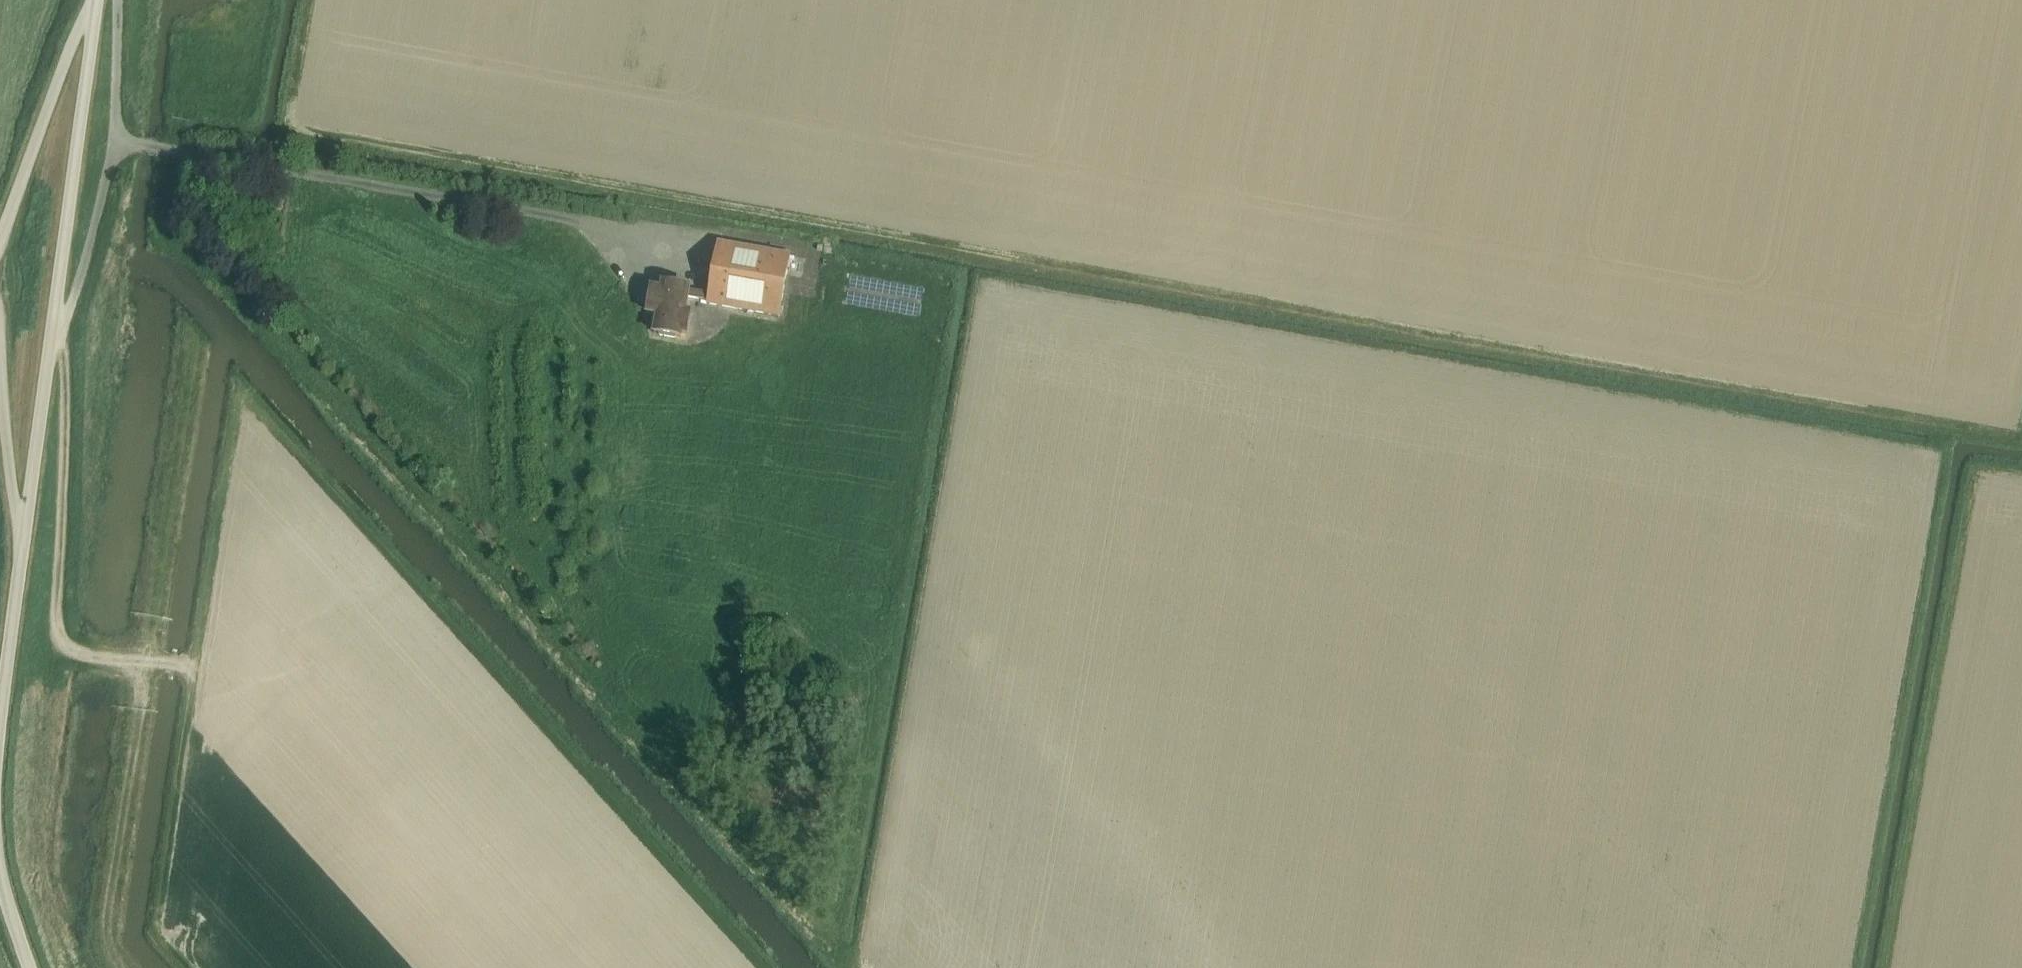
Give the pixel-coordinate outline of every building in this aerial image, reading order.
[(779,315),(789,255),(718,242),(710,292),(708,299),(708,302),(779,315)] [(708,299),(710,292),(689,289),(690,285),(660,280),(659,286),(649,285),(643,313),(653,314),(650,333),(680,338),(681,335),(686,336),(690,311),(685,310),(688,296),(708,299)]
